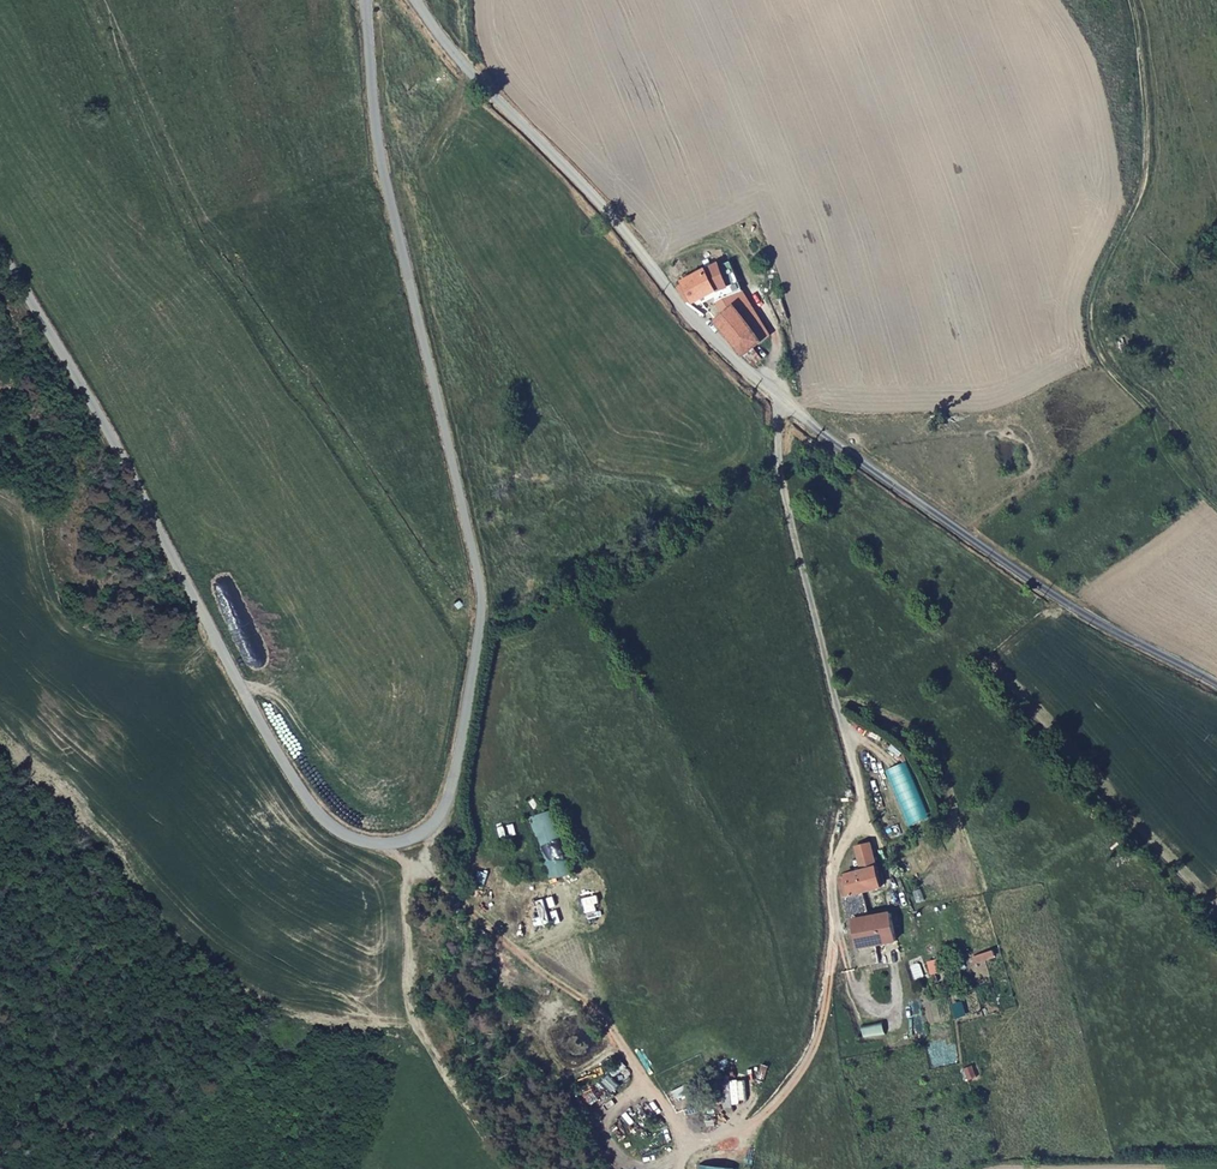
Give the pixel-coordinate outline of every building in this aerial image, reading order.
[(730,262),(718,267),(727,286),(739,280),(730,262)] [(694,303),(715,292),(727,286),(718,267),(717,265),(683,281),(685,284),(692,299),(694,303)] [(676,288),(686,301),(692,299),(685,284),(676,288)] [(727,286),(715,292),(725,314),(734,307),(737,305),(727,286)] [(748,301),(736,309),(762,341),(770,334),(758,318),(748,301)] [(725,314),(716,321),(745,355),(762,341),(736,309),(734,307),(725,314)] [(883,822),(881,810),(873,810),(874,823),(883,822)] [(861,872),(842,877),(843,889),(847,888),(849,896),(881,890),(872,845),(856,848),(861,872)] [(887,911),(849,919),(854,943),(868,940),(892,934),(887,911)]
